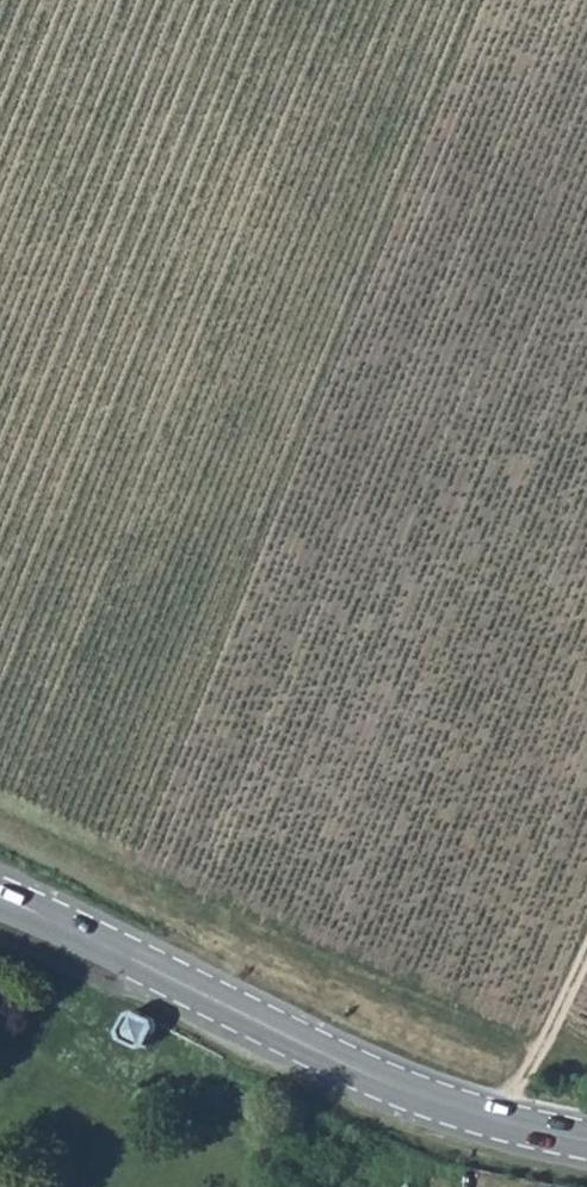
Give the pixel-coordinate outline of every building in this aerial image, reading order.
[(128,1009),(122,1011),(110,1032),(112,1040),(135,1050),(141,1046),(151,1025),(149,1019),(128,1009)]
